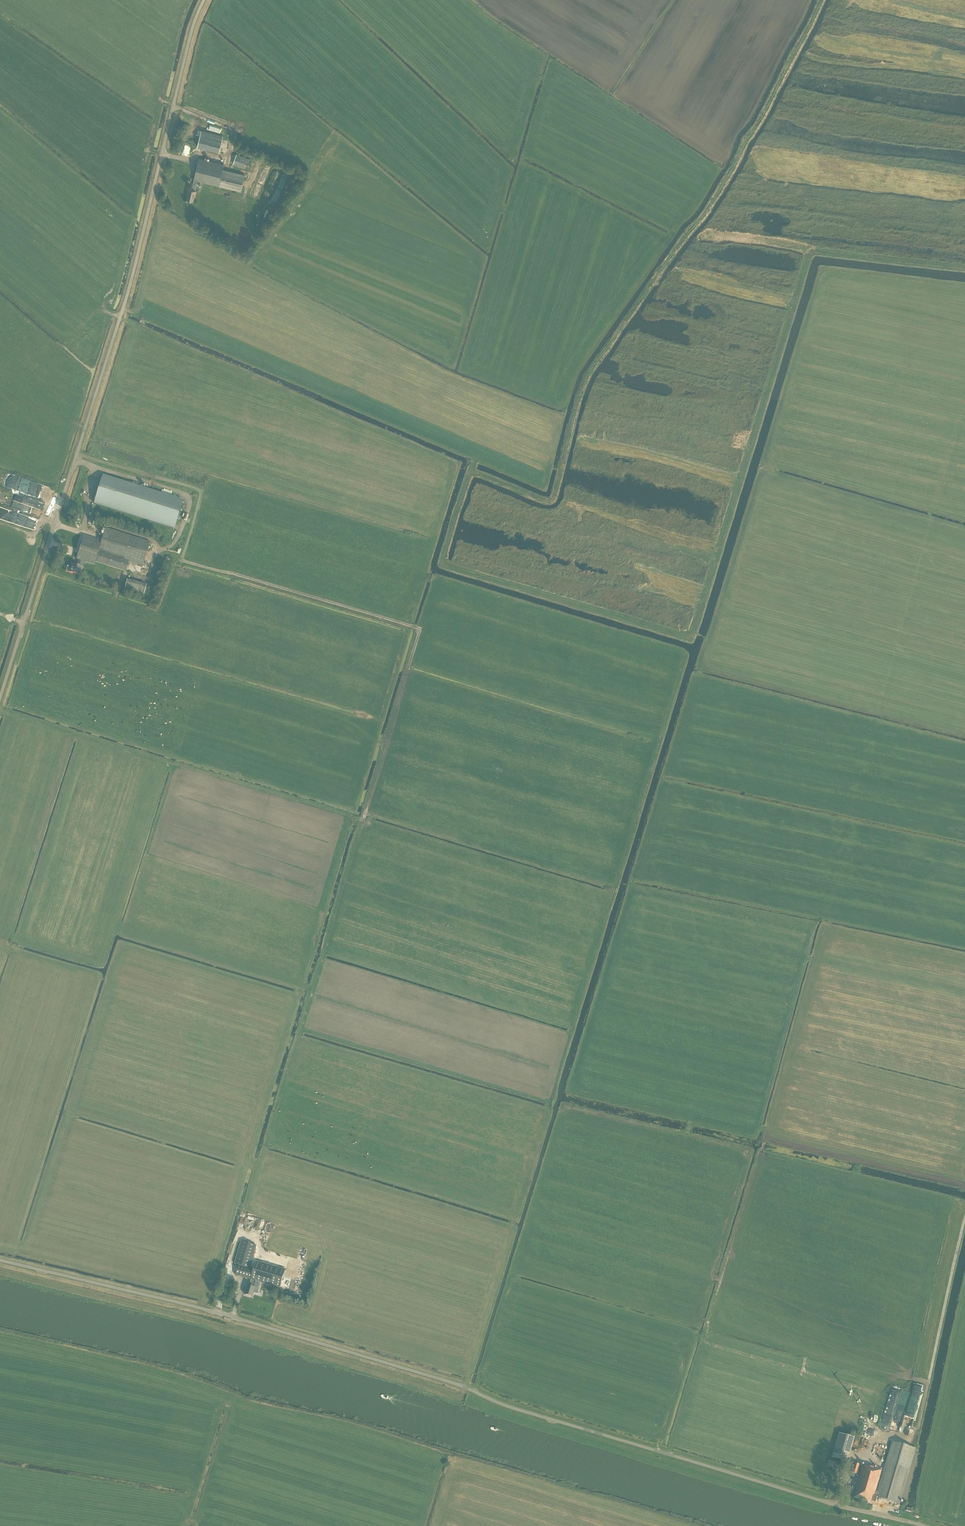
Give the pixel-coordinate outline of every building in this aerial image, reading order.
[(203,131),(199,147),(221,152),(225,136),(203,131)] [(245,169),(249,159),(237,154),(233,164),(245,169)] [(224,164),(199,158),(194,180),(192,190),(189,189),(186,200),(193,201),(196,191),(198,181),(241,192),(245,175),(223,170),(224,164)] [(183,501),(103,476),(94,503),(174,528),(183,501)] [(150,542),(131,536),(106,528),(101,541),(84,536),(77,559),(78,559),(77,565),(72,564),(70,572),(81,575),(83,567),(79,566),(81,560),(94,564),(95,561),(126,571),(129,561),(143,565),(150,542)] [(147,585),(127,580),(125,590),(144,595),(147,585)] [(243,1266),(242,1268),(238,1267),(235,1275),(251,1279),(251,1280),(249,1286),(248,1285),(245,1295),(252,1297),(255,1288),(254,1287),(255,1281),(280,1289),(285,1269),(256,1261),(255,1266),(252,1265),(250,1270),(249,1270),(256,1245),(241,1241),(234,1264),(243,1266)] [(855,1438),(839,1433),(832,1458),(848,1462),(855,1438)] [(916,1448),(892,1441),(876,1495),(874,1495),(882,1468),(877,1467),(876,1468),(868,1466),(863,1465),(855,1490),(856,1491),(854,1497),(872,1502),(877,1503),(878,1497),(900,1504),(916,1448)] [(857,1474),(860,1464),(854,1463),(851,1472),(852,1473),(851,1475),(856,1477),(857,1474)]
